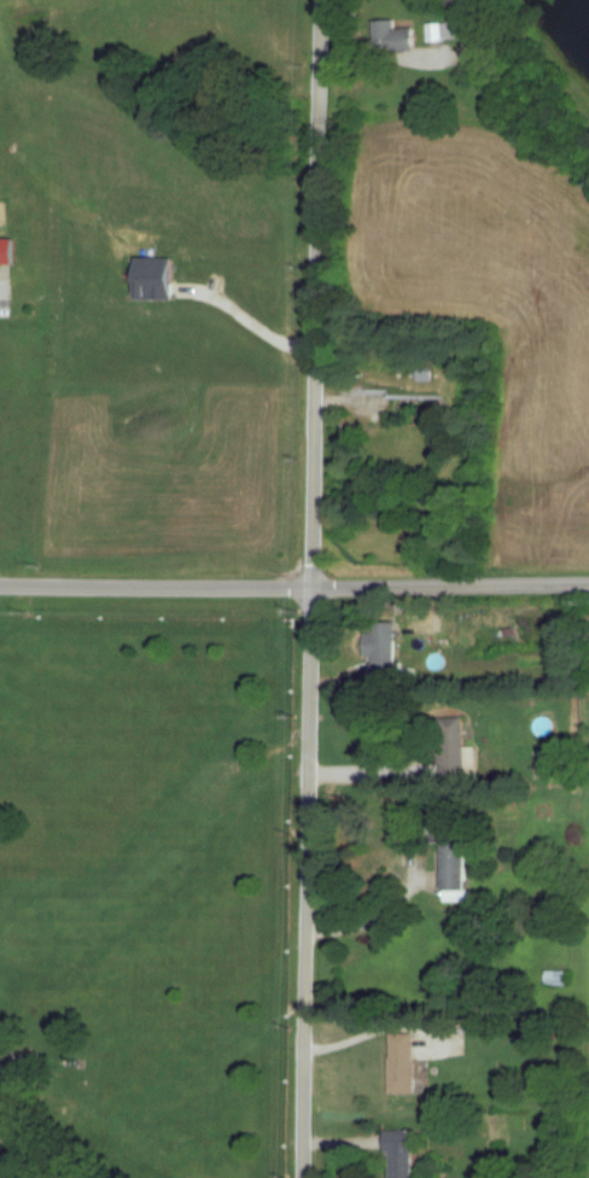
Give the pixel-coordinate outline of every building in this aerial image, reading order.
[(387,22),(386,48),(421,49),(422,29),(401,28),(401,23),(387,22)] [(431,24),(432,42),(459,40),(458,23),(431,24)] [(0,237),(0,263),(20,264),(21,238),(0,237)] [(180,257),(144,258),(145,299),(181,298),(180,257)] [(405,622),(379,621),(379,633),(372,633),(371,657),(380,657),(379,679),(404,680),(405,622)] [(442,717),(442,772),(472,772),(472,749),(470,749),(470,717),(442,717)] [(475,900),(474,840),(463,841),(462,829),(445,829),(445,842),(450,842),(452,901),(475,900)] [(572,985),(572,971),(551,971),(551,985),(572,985)] [(419,1033),(395,1034),(396,1094),(420,1093),(419,1033)] [(395,1177),(422,1177),(421,1130),(394,1130),(395,1177)]
